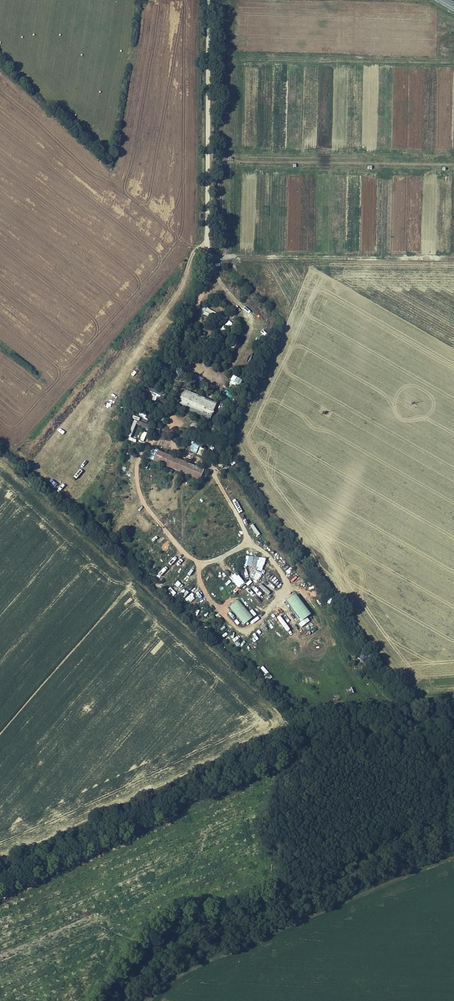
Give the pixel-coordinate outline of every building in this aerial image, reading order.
[(217,319),(213,320),(212,325),(215,328),(219,327),(220,322),(217,319)] [(231,351),(237,343),(233,339),(226,347),(231,351)] [(192,378),(201,382),(203,378),(194,373),(192,378)] [(229,382),(239,385),(241,378),(231,375),(229,382)] [(155,401),(159,391),(149,387),(145,397),(155,401)] [(185,388),(179,405),(211,419),(218,403),(185,388)] [(223,394),(231,398),(233,394),(224,390),(223,394)] [(206,448),(202,446),(204,441),(192,436),(188,444),(194,446),(192,449),(203,454),(206,448)] [(153,448),(149,458),(172,467),(175,457),(153,448)] [(122,460),(131,464),(135,455),(126,451),(122,460)] [(175,457),(172,467),(201,478),(205,469),(175,457)] [(114,499),(114,498),(119,499),(122,491),(111,488),(108,498),(114,499)] [(108,502),(100,509),(107,516),(114,508),(108,502)] [(200,503),(196,508),(202,513),(206,509),(200,503)] [(131,528),(137,530),(140,522),(135,520),(131,528)] [(246,554),(243,564),(255,567),(252,578),(259,579),(265,559),(246,554)] [(168,566),(175,560),(172,558),(166,564),(168,566)] [(236,572),(229,577),(239,589),(245,583),(236,572)] [(277,591),(280,588),(274,582),(271,585),(277,591)] [(254,587),(251,589),(261,598),(263,595),(254,587)] [(295,593),(286,600),(301,620),(310,614),(295,593)] [(244,624),(252,616),(237,599),(228,607),(244,624)] [(200,606),(195,615),(200,618),(205,609),(200,606)] [(287,619),(293,628),(297,625),(291,616),(287,619)] [(235,649),(240,643),(236,640),(238,638),(232,632),(225,639),(235,649)] [(265,682),(272,676),(262,666),(256,671),(265,682)]
